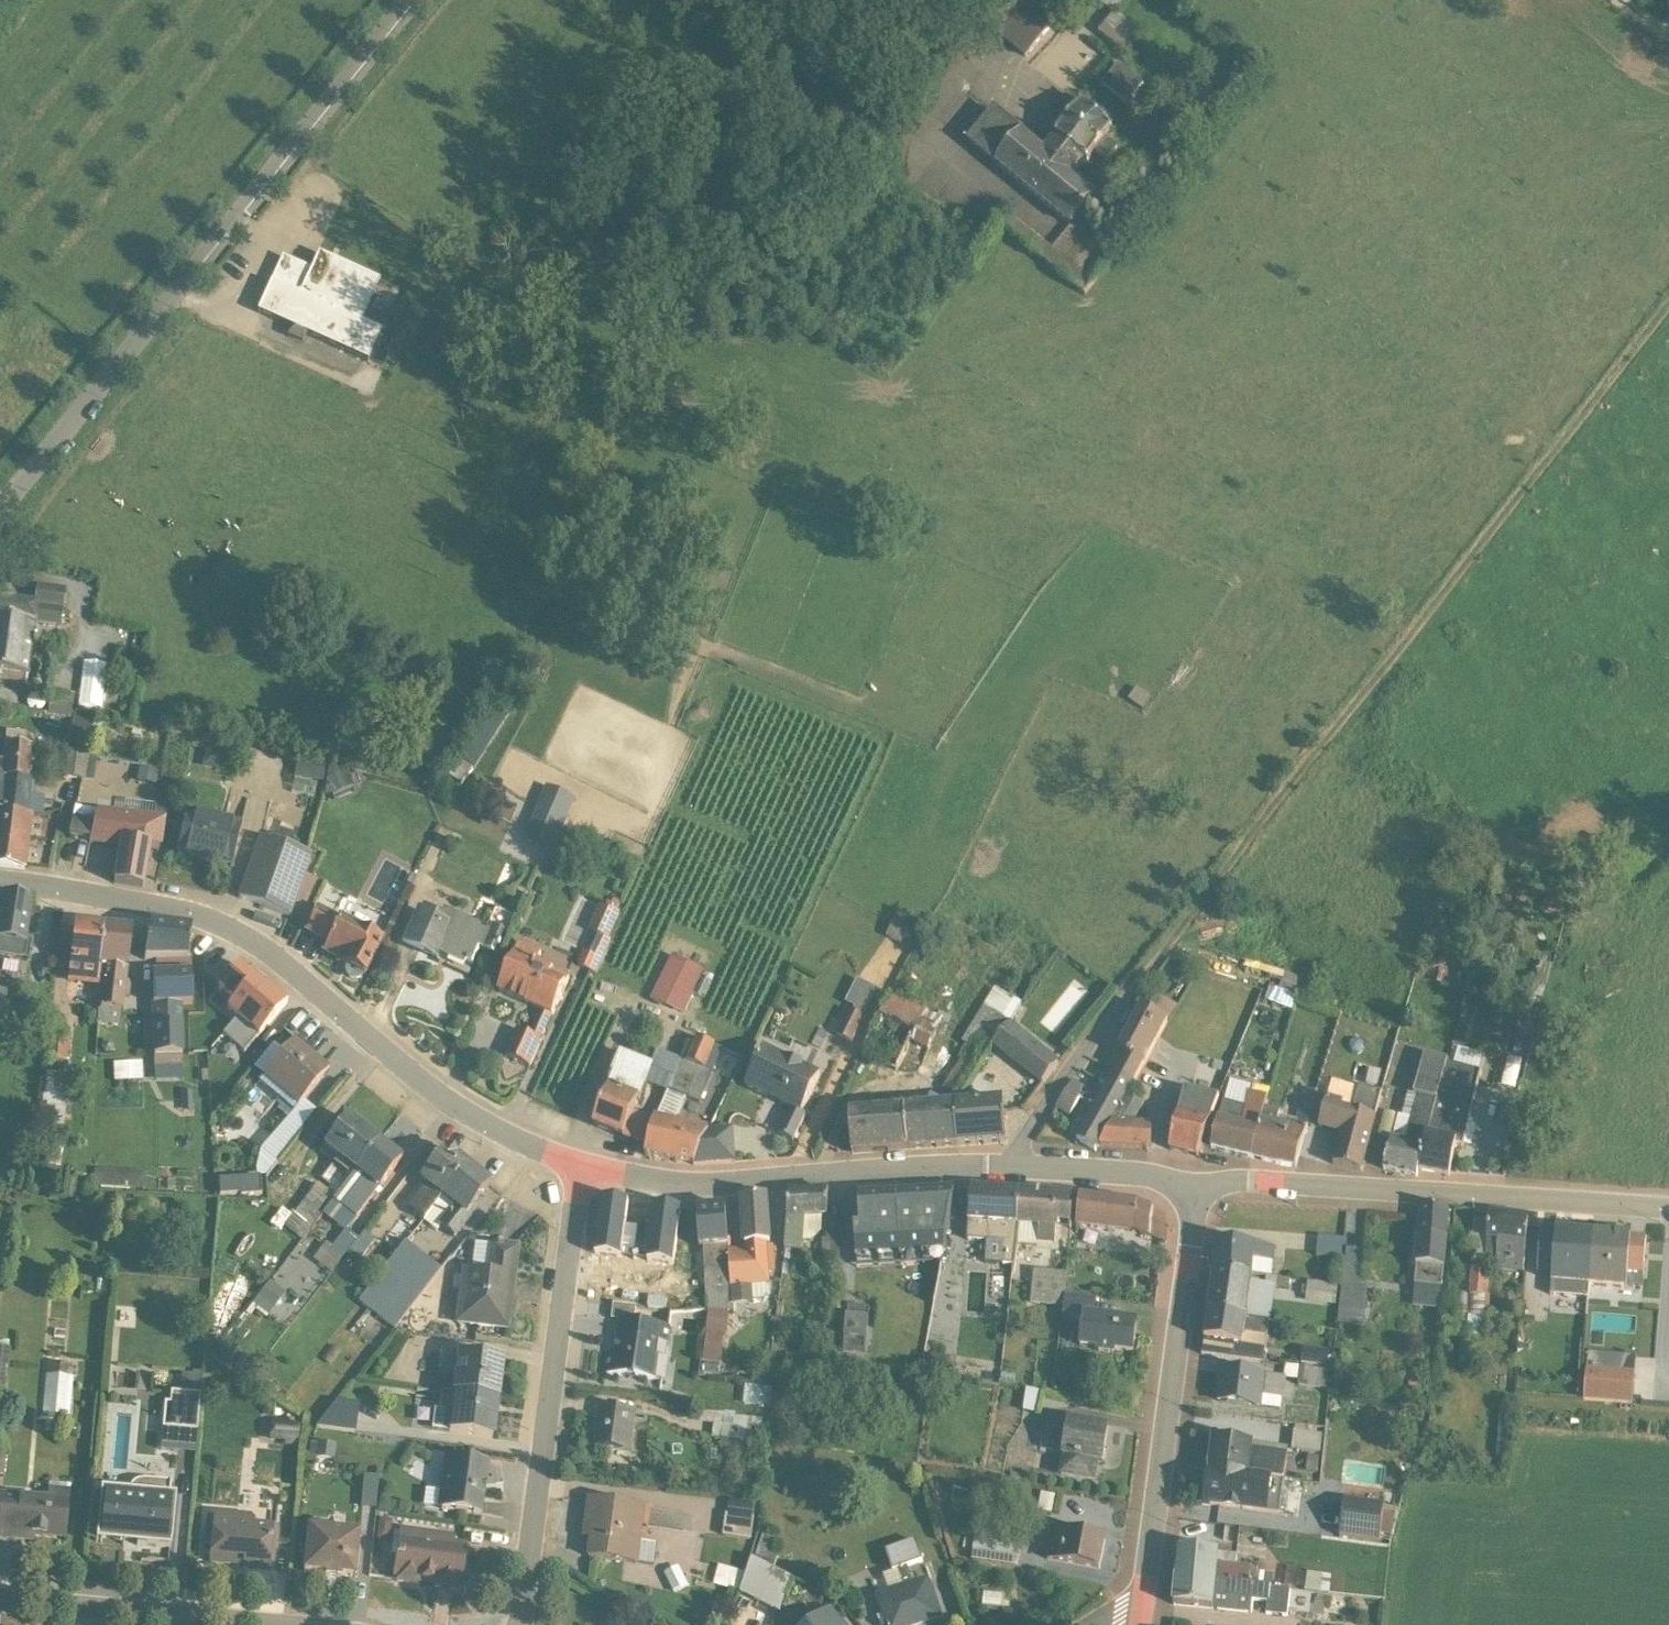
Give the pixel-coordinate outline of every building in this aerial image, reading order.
[(1025,59),(1060,15),(1041,0),(1015,0),(989,29),(1025,59)] [(1111,14),(1123,0),(1094,0),(1111,14)] [(1141,36),(1114,13),(1098,33),(1125,55),(1141,36)] [(1142,85),(1118,65),(1101,85),(1126,105),(1142,85)] [(1104,163),(1117,149),(1109,142),(1114,136),(1110,133),(1112,130),(1068,94),(1048,118),(1060,129),(1044,150),(993,109),(965,142),(965,143),(1070,227),(1072,225),(1096,194),(1074,177),(1074,176),(1092,155),(1104,163)] [(1084,295),(1115,258),(1114,257),(1072,225),(1070,227),(1052,249),(1008,213),(998,225),(1084,295)] [(281,257),(256,313),(289,328),(285,337),(301,344),(306,335),(366,362),(380,333),(382,334),(389,320),(383,317),(389,305),(392,306),(399,293),(374,280),(317,254),(310,270),(281,257)] [(67,590),(66,589),(35,585),(32,602),(0,599),(0,620),(58,628),(61,610),(62,610),(67,590)] [(0,627),(0,683),(26,687),(33,632),(0,627)] [(69,718),(73,697),(50,693),(46,715),(69,718)] [(93,722),(72,719),(70,737),(91,739),(93,722)] [(27,783),(32,734),(5,731),(5,740),(0,740),(0,781),(27,783)] [(59,777),(93,782),(95,764),(87,763),(88,755),(63,751),(59,777)] [(203,752),(201,767),(216,770),(219,755),(203,752)] [(324,761),(296,756),(291,789),(319,794),(324,761)] [(136,789),(157,792),(160,772),(139,769),(136,789)] [(352,790),(343,770),(323,778),(332,799),(352,790)] [(30,818),(41,814),(42,797),(32,796),(32,784),(0,781),(0,814),(30,818)] [(558,846),(574,796),(543,786),(527,837),(558,846)] [(117,848),(113,883),(141,889),(149,846),(158,848),(162,824),(178,826),(181,808),(155,804),(154,805),(153,818),(96,812),(88,844),(117,848)] [(89,840),(96,810),(75,805),(67,835),(89,840)] [(242,826),(183,812),(174,855),(232,868),(242,826)] [(30,818),(0,814),(0,866),(23,870),(30,818)] [(238,898),(288,916),(310,855),(259,837),(238,898)] [(1,894),(0,900),(0,956),(28,960),(31,944),(23,942),(30,899),(1,894)] [(615,911),(619,901),(613,899),(609,908),(600,904),(588,931),(608,940),(620,913),(615,911)] [(383,941),(316,907),(305,931),(327,942),(322,951),(338,959),(337,962),(346,967),(344,972),(347,978),(352,981),(355,981),(360,977),(361,975),(363,976),(383,941)] [(502,932),(505,932),(513,917),(512,916),(496,908),(487,929),(444,910),(439,920),(416,910),(399,945),(435,962),(439,955),(449,959),(447,964),(462,971),(467,963),(472,965),(480,949),(492,954),(502,932)] [(148,924),(144,959),(186,959),(189,929),(148,924)] [(102,928),(73,925),(67,983),(98,987),(102,928)] [(126,970),(130,931),(102,928),(98,987),(97,1023),(119,1026),(120,1011),(122,1011),(124,997),(128,998),(130,983),(126,982),(127,970),(126,970)] [(593,973),(609,941),(598,936),(590,955),(583,952),(577,966),(593,973)] [(540,953),(519,944),(496,993),(538,1012),(527,1034),(516,1029),(504,1056),(529,1067),(569,978),(536,963),(540,953)] [(682,1014),(703,971),(672,956),(650,997),(682,1014)] [(1458,960),(1443,956),(1436,984),(1451,988),(1458,960)] [(152,1056),(153,1068),(180,1068),(181,1056),(183,1055),(182,1006),(191,1005),(190,960),(154,960),(154,972),(150,972),(151,974),(145,974),(145,987),(150,988),(151,1005),(150,1006),(150,1030),(148,1031),(148,1053),(151,1053),(152,1056)] [(221,1035),(243,1053),(286,1003),(264,985),(262,987),(237,965),(217,988),(232,1002),(226,1009),(236,1018),(221,1035)] [(867,1013),(878,987),(857,978),(846,1004),(867,1013)] [(995,989),(961,1042),(964,1045),(985,1057),(1020,1005),(995,989)] [(891,997),(884,1012),(933,1037),(941,1022),(948,1025),(951,1019),(939,1013),(936,1016),(929,1013),(928,1014),(891,997)] [(1133,1084),(1167,1023),(1141,1009),(1108,1070),(1133,1084)] [(864,1019),(849,1011),(836,1036),(852,1044),(864,1019)] [(884,1012),(862,1056),(898,1072),(911,1045),(926,1051),(933,1037),(884,1012)] [(1009,1023),(992,1046),(1041,1084),(1057,1064),(1009,1023)] [(66,1063),(69,1031),(48,1029),(45,1061),(66,1063)] [(695,1038),(685,1062),(698,1067),(708,1044),(695,1038)] [(329,1069),(293,1039),(261,1077),(296,1106),(329,1069)] [(712,1073),(722,1050),(708,1044),(698,1067),(712,1073)] [(959,1099),(985,1057),(964,1045),(956,1058),(959,1060),(941,1089),(959,1099)] [(763,1048),(744,1087),(766,1097),(767,1096),(779,1102),(779,1104),(790,1109),(778,1135),(779,1135),(792,1142),(805,1115),(804,1115),(823,1076),(763,1048)] [(608,1089),(594,1126),(623,1138),(638,1100),(640,1100),(648,1083),(667,1090),(678,1059),(657,1052),(651,1067),(619,1055),(606,1087),(608,1089)] [(1416,1179),(1446,1064),(1447,1062),(1425,1056),(1413,1096),(1407,1095),(1401,1117),(1397,1116),(1382,1170),(1416,1179)] [(699,1103),(712,1073),(678,1059),(667,1090),(660,1108),(686,1118),(693,1100),(699,1103)] [(140,1063),(113,1064),(114,1081),(142,1080),(140,1063)] [(1463,1148),(1481,1073),(1446,1064),(1418,1173),(1448,1179),(1449,1170),(1454,1147),(1462,1149),(1463,1148)] [(1076,1141),(1094,1152),(1133,1084),(1108,1070),(1100,1084),(1106,1088),(1076,1141)] [(39,1126),(62,1128),(68,1075),(44,1073),(39,1126)] [(1081,1100),(1088,1091),(1073,1082),(1055,1106),(1068,1116),(1079,1100),(1081,1100)] [(1264,1109),(1251,1159),(1280,1166),(1294,1168),(1315,1093),(1303,1090),(1294,1121),(1278,1116),(1279,1113),(1264,1109)] [(1185,1091),(1168,1150),(1196,1157),(1219,1101),(1185,1091)] [(1251,1159),(1267,1099),(1248,1093),(1244,1108),(1223,1102),(1210,1149),(1251,1159)] [(1342,1109),(1342,1103),(1326,1099),(1317,1130),(1338,1136),(1332,1166),(1359,1173),(1360,1172),(1376,1120),(1374,1119),(1378,1101),(1357,1096),(1352,1113),(1342,1109)] [(1143,1108),(1127,1099),(1099,1147),(1150,1151),(1151,1126),(1135,1124),(1143,1108)] [(955,1146),(1005,1143),(1002,1100),(951,1103),(955,1146)] [(951,1103),(849,1112),(851,1154),(955,1146),(951,1103)] [(378,1141),(346,1116),(321,1147),(336,1159),(332,1163),(344,1173),(347,1168),(353,1173),(378,1141)] [(655,1118),(645,1156),(676,1163),(693,1165),(709,1130),(655,1118)] [(693,1165),(733,1162),(730,1130),(709,1130),(693,1165)] [(357,1239),(345,1230),(353,1219),(354,1219),(401,1160),(378,1141),(321,1214),(342,1232),(330,1247),(325,1243),(312,1259),(326,1270),(323,1274),(327,1276),(357,1239)] [(405,1208),(421,1221),(464,1166),(442,1149),(417,1181),(422,1186),(405,1208)] [(421,1221),(435,1231),(439,1226),(455,1239),(480,1202),(477,1200),(488,1185),(464,1166),(421,1221)] [(94,1186),(146,1187),(147,1170),(95,1169),(94,1186)] [(262,1178),(219,1177),(219,1193),(262,1194),(262,1178)] [(282,1208),(270,1223),(279,1230),(283,1226),(301,1240),(335,1196),(317,1183),(296,1210),(293,1208),(289,1213),(282,1208)] [(1018,1191),(970,1188),(966,1240),(1002,1243),(1001,1265),(1013,1266),(1016,1246),(1018,1191)] [(827,1191),(788,1194),(784,1251),(800,1252),(802,1249),(802,1242),(810,1242),(821,1232),(821,1219),(825,1218),(827,1191)] [(1055,1194),(1018,1191),(1016,1246),(1036,1247),(1036,1244),(1053,1245),(1055,1230),(1056,1229),(1057,1228),(1070,1230),(1072,1213),(1074,1196),(1055,1194)] [(954,1192),(924,1194),(928,1263),(940,1263),(954,1192)] [(924,1194),(902,1195),(906,1265),(928,1263),(924,1194)] [(884,1266),(906,1265),(902,1195),(880,1196),(884,1266)] [(771,1242),(766,1196),(741,1198),(743,1250),(727,1251),(731,1305),(752,1304),(752,1301),(762,1300),(767,1295),(766,1286),(769,1285),(767,1243),(771,1242)] [(880,1196),(857,1198),(859,1230),(855,1230),(857,1267),(884,1266),(880,1196)] [(628,1201),(602,1198),(594,1255),(620,1258),(628,1201)] [(1134,1232),(1164,1244),(1166,1229),(1162,1215),(1137,1205),(1079,1198),(1075,1228),(1132,1235),(1133,1235),(1134,1232)] [(647,1261),(672,1265),(680,1208),(654,1205),(647,1261)] [(1446,1209),(1420,1207),(1417,1238),(1415,1238),(1413,1266),(1415,1266),(1414,1285),(1440,1287),(1446,1209)] [(708,1310),(730,1309),(725,1208),(696,1210),(699,1247),(703,1247),(703,1249),(688,1250),(691,1290),(706,1288),(708,1310)] [(1522,1293),(1527,1220),(1489,1215),(1488,1221),(1473,1220),(1470,1258),(1485,1259),(1496,1261),(1494,1271),(1504,1272),(1503,1290),(1504,1291),(1503,1304),(1514,1305),(1515,1293),(1521,1293),(1522,1293)] [(1550,1296),(1586,1299),(1592,1234),(1540,1229),(1536,1274),(1551,1276),(1550,1296)] [(363,1232),(348,1250),(359,1260),(374,1241),(363,1232)] [(822,1240),(821,1261),(838,1262),(840,1234),(825,1232),(825,1240),(822,1240)] [(1642,1277),(1645,1240),(1629,1239),(1629,1237),(1592,1234),(1587,1287),(1588,1288),(1625,1291),(1627,1276),(1642,1277)] [(1317,1238),(1316,1256),(1342,1258),(1344,1240),(1317,1238)] [(439,1271),(403,1243),(358,1302),(393,1330),(439,1271)] [(1272,1248),(1215,1244),(1213,1273),(1270,1278),(1272,1248)] [(453,1324),(504,1331),(515,1250),(489,1246),(486,1273),(461,1270),(453,1324)] [(1484,1268),(1485,1259),(1470,1258),(1469,1267),(1457,1266),(1451,1329),(1452,1330),(1469,1331),(1468,1341),(1485,1342),(1489,1298),(1487,1297),(1489,1269),(1484,1268)] [(1030,1304),(1046,1306),(1050,1273),(1033,1272),(1030,1304)] [(1062,1308),(1066,1275),(1050,1273),(1046,1306),(1062,1308)] [(1213,1273),(1208,1313),(1267,1323),(1273,1287),(1288,1288),(1289,1281),(1266,1278),(1265,1285),(1250,1283),(1250,1277),(1213,1273)] [(1335,1285),(1307,1282),(1304,1303),(1333,1307),(1335,1285)] [(268,1283),(242,1315),(246,1318),(254,1309),(264,1318),(283,1294),(268,1283)] [(1365,1287),(1342,1284),(1337,1322),(1361,1325),(1365,1287)] [(1442,1288),(1414,1285),(1412,1308),(1440,1310),(1442,1288)] [(1115,1353),(1131,1354),(1135,1323),(1094,1315),(1096,1300),(1064,1296),(1060,1324),(1082,1327),(1078,1348),(1095,1351),(1095,1354),(1114,1357),(1115,1353)] [(665,1358),(669,1328),(633,1323),(635,1307),(613,1303),(611,1319),(619,1321),(616,1341),(618,1342),(617,1354),(607,1353),(608,1356),(605,1373),(604,1373),(604,1374),(656,1381),(659,1358),(659,1357),(665,1358)] [(868,1310),(848,1308),(844,1350),(864,1352),(868,1310)] [(707,1333),(704,1362),(720,1364),(724,1336),(725,1336),(729,1314),(708,1312),(705,1333),(707,1333)] [(1208,1313),(1201,1356),(1239,1360),(1243,1336),(1260,1339),(1261,1336),(1266,1336),(1267,1323),(1208,1313)] [(0,1343),(0,1393),(5,1394),(11,1344),(0,1343)] [(1329,1353),(1303,1350),(1301,1365),(1327,1369),(1329,1353)] [(1587,1354),(1585,1402),(1634,1404),(1636,1355),(1587,1354)] [(456,1355),(450,1393),(451,1394),(495,1400),(503,1362),(456,1355)] [(951,1359),(929,1356),(927,1371),(949,1374),(951,1359)] [(46,1363),(42,1414),(67,1416),(71,1377),(74,1377),(75,1365),(46,1363)] [(1218,1387),(1216,1404),(1260,1410),(1261,1408),(1279,1410),(1280,1400),(1283,1400),(1285,1380),(1298,1381),(1298,1386),(1326,1389),(1328,1371),(1285,1366),(1283,1378),(1265,1376),(1264,1375),(1219,1369),(1216,1387),(1218,1387)] [(182,1371),(181,1388),(201,1388),(201,1372),(182,1371)] [(139,1372),(138,1397),(149,1397),(150,1372),(139,1372)] [(772,1389),(745,1386),(743,1404),(770,1407),(772,1389)] [(1041,1393),(1025,1390),(1022,1412),(1036,1415),(1037,1415),(1041,1393)] [(196,1432),(199,1395),(171,1393),(169,1405),(163,1405),(162,1430),(196,1432)] [(495,1400),(440,1393),(437,1411),(448,1413),(445,1433),(490,1439),(495,1400)] [(316,1428),(354,1433),(358,1404),(336,1402),(316,1428)] [(636,1412),(597,1406),(591,1447),(630,1453),(636,1412)] [(724,1413),(699,1412),(698,1424),(713,1425),(712,1439),(722,1440),(720,1448),(735,1449),(736,1441),(750,1442),(751,1430),(762,1430),(763,1419),(735,1417),(735,1413),(724,1412),(724,1413)] [(298,1442),(300,1418),(273,1417),(272,1441),(298,1442)] [(1061,1459),(1058,1477),(1094,1483),(1098,1465),(1103,1466),(1109,1427),(1068,1421),(1061,1459)] [(1321,1436),(1293,1432),(1291,1450),(1319,1453),(1321,1436)] [(1211,1439),(1206,1470),(1282,1480),(1287,1449),(1211,1439)] [(308,1443),(307,1457),(334,1460),(335,1446),(308,1443)] [(424,1491),(421,1507),(435,1509),(435,1510),(480,1516),(487,1465),(443,1459),(438,1493),(424,1491)] [(1206,1470),(1202,1506),(1243,1512),(1246,1501),(1279,1505),(1282,1480),(1206,1470)] [(363,1477),(360,1509),(374,1510),(378,1478),(363,1477)] [(127,1493),(100,1491),(95,1543),(169,1550),(174,1498),(168,1497),(169,1484),(139,1481),(132,1485),(129,1488),(127,1493)] [(69,1486),(48,1484),(46,1499),(0,1495),(0,1541),(32,1543),(32,1538),(64,1541),(69,1486)] [(1052,1516),(1055,1497),(1041,1494),(1037,1513),(1052,1516)] [(649,1507),(589,1501),(584,1538),(591,1539),(589,1558),(637,1565),(638,1564),(653,1566),(656,1545),(641,1542),(642,1528),(647,1529),(649,1507)] [(1383,1506),(1343,1501),(1338,1538),(1378,1543),(1390,1544),(1398,1511),(1383,1509),(1383,1506)] [(750,1540),(754,1507),(729,1504),(727,1514),(725,1514),(722,1536),(750,1540)] [(212,1513),(211,1527),(204,1527),(202,1547),(209,1548),(207,1566),(240,1569),(240,1572),(272,1574),(277,1529),(254,1525),(254,1523),(248,1516),(212,1513)] [(391,1522),(379,1521),(376,1541),(389,1543),(391,1522)] [(354,1579),(359,1534),(306,1528),(301,1573),(322,1576),(323,1578),(339,1580),(340,1578),(354,1579)] [(1020,1537),(975,1530),(971,1560),(1015,1567),(1020,1537)] [(1046,1561),(1098,1571),(1104,1540),(1052,1530),(1046,1561)] [(433,1588),(454,1591),(455,1587),(458,1587),(464,1548),(451,1546),(452,1539),(400,1532),(393,1577),(394,1578),(396,1578),(396,1582),(417,1585),(418,1581),(433,1583),(433,1588)] [(766,1536),(763,1535),(753,1560),(773,1568),(777,1558),(769,1555),(772,1543),(765,1540),(766,1536)] [(915,1542),(885,1552),(892,1572),(882,1576),(887,1592),(874,1597),(884,1624),(926,1624),(943,1619),(928,1577),(913,1583),(907,1567),(922,1562),(915,1542)] [(1175,1578),(1272,1589),(1273,1575),(1257,1572),(1257,1569),(1256,1569),(1236,1567),(1236,1556),(1178,1550),(1175,1578)] [(791,1580),(751,1560),(740,1593),(779,1614),(791,1580)] [(718,1566),(713,1586),(738,1592),(744,1573),(718,1566)] [(689,1589),(679,1568),(664,1575),(674,1596),(689,1589)] [(1286,1568),(1283,1590),(1338,1595),(1340,1580),(1334,1580),(1334,1578),(1307,1574),(1306,1576),(1286,1568)] [(1175,1578),(1173,1606),(1250,1614),(1251,1602),(1266,1603),(1266,1615),(1286,1616),(1289,1591),(1175,1578)] [(809,1624),(842,1624),(829,1609),(809,1624)]
